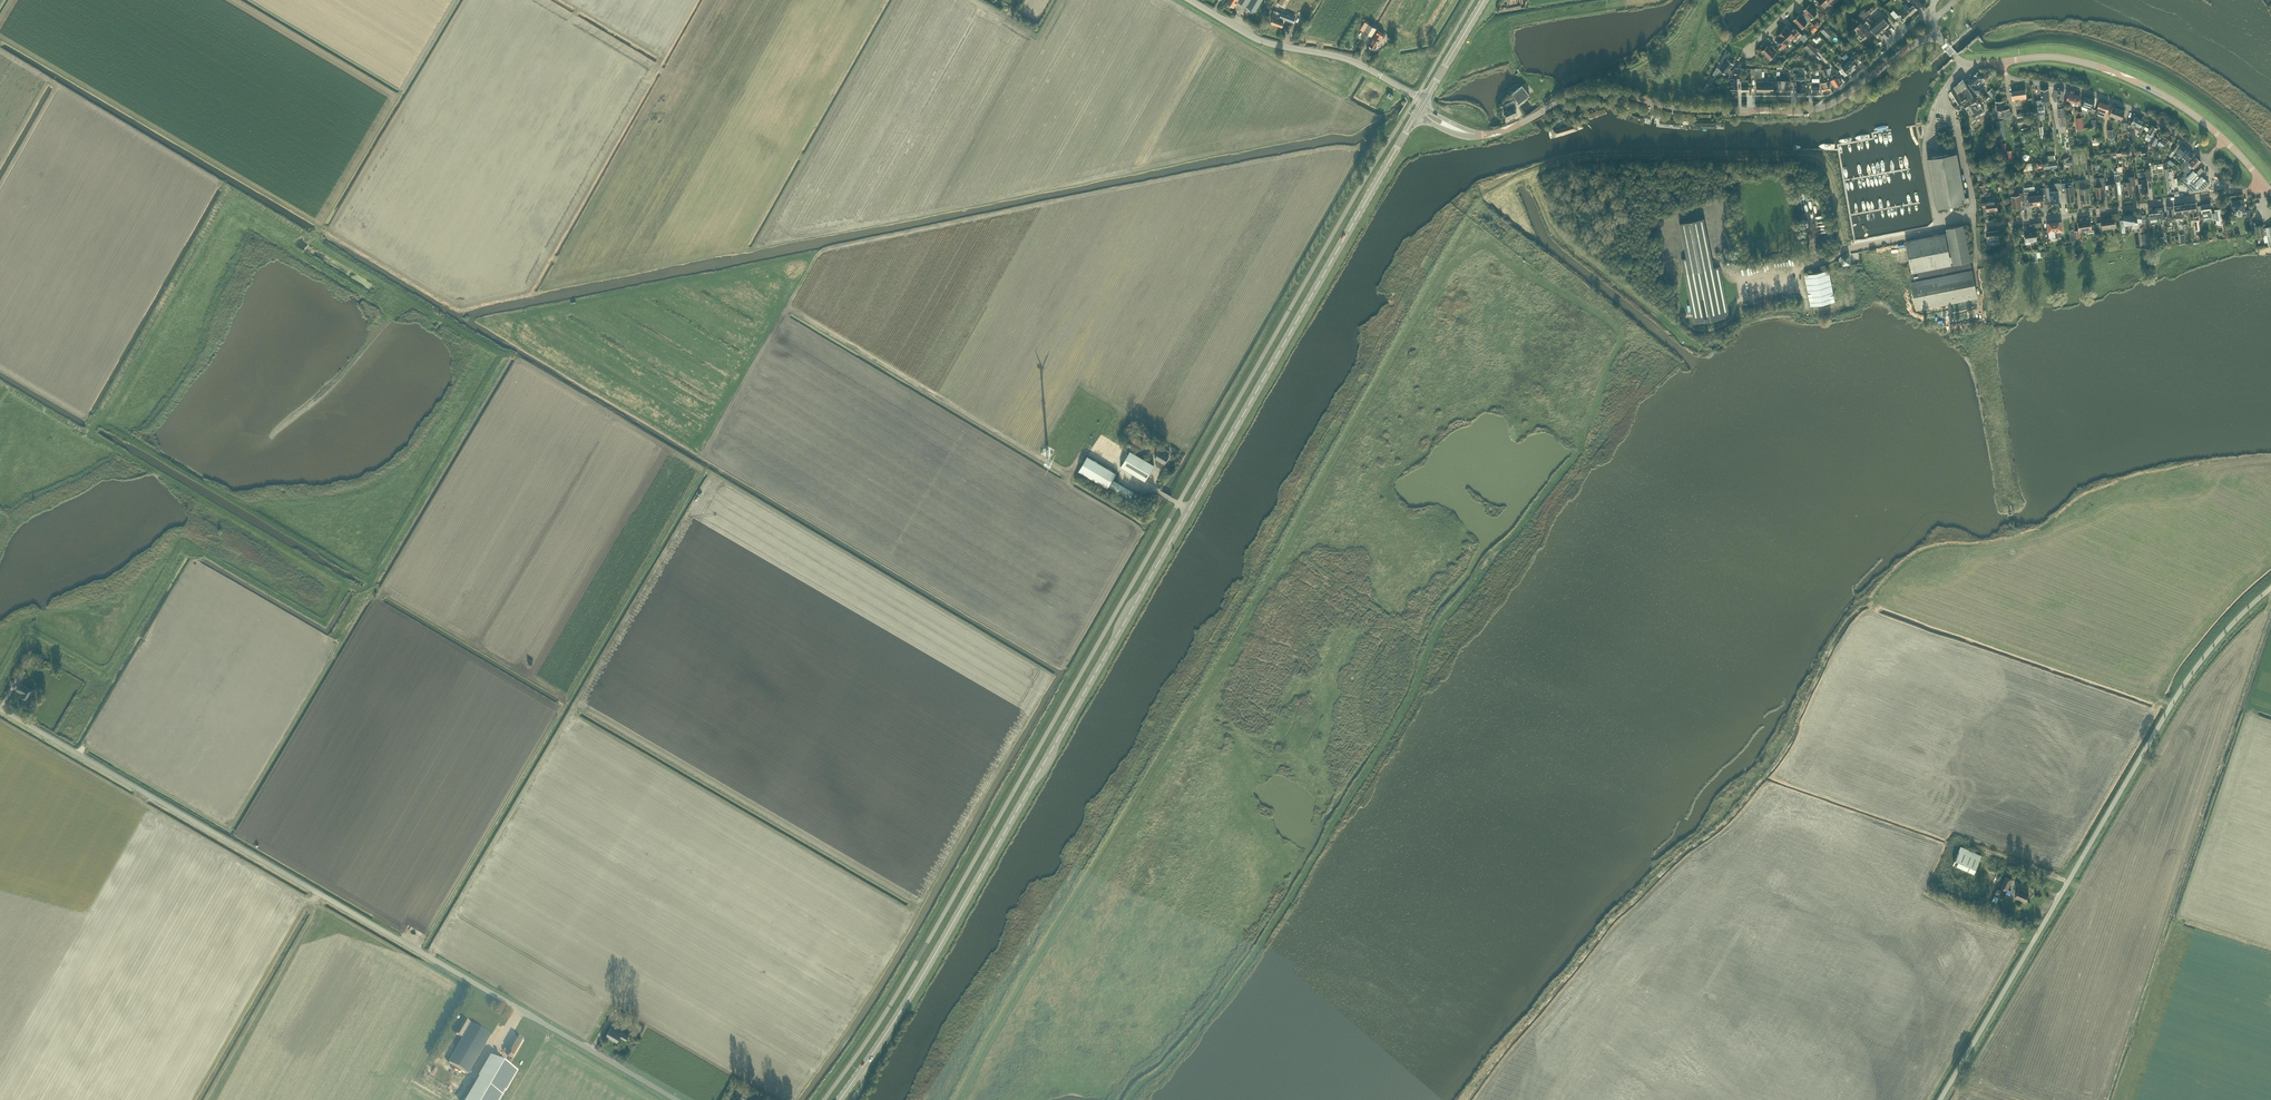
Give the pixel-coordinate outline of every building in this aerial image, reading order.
[(1237,2),(1255,12),(1263,0),(1228,0),(1226,3),(1234,7),(1237,2)] [(1831,3),(1828,0),(1818,0),(1822,5),(1820,7),(1825,12),(1828,9),(1826,7),(1831,3)] [(1900,15),(1898,17),(1903,23),(1917,9),(1913,5),(1911,7),(1907,2),(1903,5),(1907,10),(1901,16),(1900,15)] [(1803,14),(1809,21),(1812,18),(1817,13),(1809,5),(1804,10),(1805,12),(1803,14)] [(1294,23),(1295,18),(1274,10),(1271,18),(1273,19),(1271,23),(1282,28),(1284,19),(1294,23)] [(1867,11),(1860,17),(1862,20),(1869,14),(1867,11)] [(1807,23),(1809,21),(1803,14),(1800,16),(1799,15),(1794,20),(1802,28),(1807,23)] [(1871,29),(1876,35),(1889,24),(1882,17),(1874,24),(1868,18),(1862,23),(1861,22),(1855,28),(1860,34),(1858,36),(1861,40),(1863,38),(1864,38),(1870,33),(1869,31),(1871,29)] [(1377,29),(1365,22),(1360,30),(1372,37),(1377,29)] [(1790,31),(1787,28),(1786,29),(1785,29),(1782,32),(1791,42),(1795,37),(1797,39),(1802,35),(1794,27),(1790,31)] [(1821,31),(1825,35),(1829,31),(1825,27),(1821,31)] [(1377,45),(1380,41),(1379,41),(1381,37),(1382,38),(1384,34),(1378,30),(1375,35),(1376,35),(1374,38),(1369,45),(1375,49),(1377,49),(1378,49),(1379,47),(1379,46),(1377,45)] [(1786,46),(1791,42),(1782,32),(1778,36),(1779,36),(1777,38),(1783,44),(1779,47),(1785,54),(1789,50),(1786,46)] [(1818,51),(1810,42),(1804,47),(1813,56),(1818,51)] [(1771,59),(1778,51),(1771,45),(1769,47),(1768,46),(1762,51),(1766,55),(1763,58),(1768,63),(1771,60),(1771,59)] [(1852,50),(1850,52),(1856,59),(1858,57),(1852,50)] [(1847,54),(1842,57),(1844,60),(1845,60),(1851,68),(1853,70),(1855,69),(1856,70),(1858,67),(1858,66),(1856,64),(1858,62),(1856,59),(1850,52),(1849,51),(1847,54)] [(1734,64),(1728,59),(1727,59),(1720,69),(1726,73),(1725,75),(1728,77),(1733,71),(1730,69),(1734,64)] [(1853,70),(1851,68),(1845,60),(1840,64),(1838,62),(1835,64),(1840,70),(1843,67),(1848,74),(1849,74),(1850,75),(1852,73),(1852,72),(1853,70)] [(1765,68),(1762,68),(1751,68),(1751,75),(1754,75),(1755,78),(1762,78),(1762,77),(1764,77),(1764,72),(1765,72),(1765,68)] [(1981,91),(1980,89),(1978,87),(1982,83),(1980,80),(1983,77),(1978,72),(1966,83),(1975,93),(1976,93),(1977,95),(1981,91)] [(1797,83),(1797,92),(1805,92),(1805,76),(1798,76),(1798,74),(1794,74),(1794,83),(1797,83)] [(1837,76),(1836,74),(1832,76),(1834,79),(1831,80),(1835,87),(1842,83),(1838,76),(1837,76)] [(1777,92),(1790,92),(1790,81),(1780,81),(1780,75),(1777,75),(1777,92)] [(1973,96),(1964,80),(1963,79),(1959,82),(1959,83),(1954,87),(1951,91),(1959,105),(1973,96)] [(1749,84),(1749,83),(1749,80),(1742,80),(1742,92),(1749,92),(1749,87),(1751,87),(1751,84),(1749,84)] [(1769,82),(1769,80),(1766,80),(1766,82),(1757,82),(1757,92),(1774,92),(1774,82),(1769,82)] [(1829,82),(1826,82),(1826,80),(1824,81),(1824,83),(1822,83),(1823,92),(1830,90),(1829,82)] [(1519,88),(1511,94),(1515,99),(1519,104),(1529,95),(1522,86),(1519,88)] [(1992,88),(1988,93),(1991,97),(1996,92),(1992,88)] [(2048,89),(2041,90),(2042,106),(2045,106),(2045,99),(2049,99),(2048,89)] [(2062,102),(2063,99),(2064,91),(2055,90),(2054,98),(2055,98),(2054,101),(2062,102)] [(2020,103),(2020,100),(2026,99),(2025,91),(2012,92),(2012,93),(2010,93),(2010,97),(2012,96),(2013,101),(2015,101),(2017,113),(2028,112),(2027,103),(2020,103)] [(2067,101),(2070,102),(2069,103),(2078,106),(2080,96),(2069,92),(2067,101)] [(1975,97),(1963,103),(1969,114),(1970,113),(1973,117),(1984,111),(1975,97)] [(2092,109),(2095,100),(2084,97),(2081,105),(2088,107),(2087,110),(2090,112),(2091,109),(2092,109)] [(1513,108),(1514,108),(1516,106),(1514,101),(1504,105),(1507,110),(1504,112),(1505,113),(1503,114),(1505,116),(1506,115),(1508,119),(1516,115),(1513,108)] [(1999,115),(1999,118),(2012,116),(2011,112),(2009,112),(2008,109),(2005,109),(2004,101),(1996,102),(1997,110),(2001,110),(2001,115),(1999,115)] [(2109,106),(2102,103),(2100,102),(2097,109),(2098,109),(2096,113),(2105,116),(2107,112),(2109,106)] [(2115,118),(2119,109),(2113,107),(2109,115),(2115,118)] [(2065,108),(2058,109),(2060,126),(2067,125),(2065,108)] [(2121,120),(2125,112),(2119,109),(2115,118),(2118,119),(2118,121),(2120,122),(2121,120)] [(2144,126),(2141,124),(2143,121),(2135,117),(2130,126),(2141,132),(2144,126)] [(2006,137),(2004,120),(1996,121),(1999,139),(2006,137)] [(1937,131),(1944,133),(1946,125),(1939,124),(1937,131)] [(2153,136),(2157,129),(2151,125),(2147,133),(2148,133),(2146,136),(2151,139),(2149,143),(2154,146),(2158,139),(2153,136)] [(2170,143),(2168,142),(2171,137),(2164,133),(2162,138),(2154,150),(2156,152),(2161,145),(2163,146),(2163,145),(2167,147),(2170,143)] [(2176,143),(2171,150),(2175,152),(2180,146),(2176,143)] [(2188,150),(2182,146),(2177,153),(2182,157),(2188,150)] [(2055,150),(2043,151),(2044,156),(2044,161),(2056,160),(2055,155),(2055,150)] [(2182,157),(2188,161),(2193,154),(2188,150),(2182,157)] [(1969,197),(1965,197),(1957,153),(1928,158),(1936,208),(1963,203),(1963,202),(1970,201),(1969,197)] [(2201,161),(2196,157),(2190,163),(2189,163),(2183,170),(2185,172),(2183,175),(2184,176),(2181,178),(2183,180),(2181,182),(2183,183),(2189,189),(2191,186),(2195,190),(2197,188),(2199,190),(2203,189),(2209,183),(2197,171),(2196,173),(2194,171),(2196,169),(2195,168),(2201,161)] [(2188,164),(2187,163),(2185,161),(2179,168),(2182,170),(2188,164)] [(2105,171),(2113,170),(2112,162),(2104,163),(2105,171)] [(2147,181),(2151,180),(2149,171),(2138,173),(2139,180),(2140,192),(2148,191),(2147,181)] [(2125,194),(2133,193),(2132,185),(2135,184),(2134,177),(2128,177),(2129,182),(2123,182),(2125,194)] [(2106,190),(2105,186),(2105,180),(2101,181),(2102,186),(2095,187),(2097,198),(2103,197),(2102,190),(2106,190)] [(2061,184),(2061,183),(2054,184),(2055,191),(2050,192),(2051,203),(2059,202),(2058,190),(2062,190),(2061,184)] [(2062,193),(2065,192),(2066,192),(2067,201),(2074,201),(2073,187),(2068,187),(2068,184),(2065,184),(2065,183),(2061,184),(2062,190),(2062,193)] [(2110,196),(2118,195),(2117,184),(2108,185),(2109,190),(2110,196)] [(2047,196),(2046,188),(2041,188),(2041,194),(2036,195),(2037,205),(2043,204),(2043,197),(2047,196)] [(2089,199),(2088,188),(2079,189),(2081,200),(2089,199)] [(2029,191),(2029,190),(2024,190),(2025,199),(2029,199),(2030,206),(2037,205),(2036,195),(2035,190),(2029,191)] [(2021,201),(2025,200),(2024,192),(2019,193),(2019,195),(2012,196),(2013,208),(2021,207),(2021,201)] [(1998,207),(1997,207),(1996,202),(1994,202),(1994,198),(1982,200),(1983,207),(1986,207),(1987,211),(1998,210),(1997,208),(1998,208),(1998,207)] [(2232,202),(2233,214),(2245,212),(2243,200),(2238,200),(2238,201),(2232,202)] [(2190,214),(2190,216),(2193,216),(2194,219),(2198,219),(2196,204),(2188,205),(2190,214)] [(2210,204),(2201,205),(2203,218),(2212,217),(2210,204)] [(2183,213),(2182,213),(2182,205),(2175,206),(2176,218),(2183,217),(2183,213)] [(2164,214),(2164,211),(2163,208),(2156,209),(2158,219),(2165,218),(2164,214)] [(2150,220),(2158,219),(2156,209),(2149,210),(2150,216),(2150,220)] [(2137,223),(2147,221),(2146,215),(2136,216),(2136,212),(2122,214),(2123,219),(2120,220),(2122,233),(2125,232),(2124,224),(2132,223),(2132,228),(2138,227),(2137,223)] [(2108,218),(2101,219),(2102,223),(2100,223),(2097,224),(2097,223),(2098,233),(2103,233),(2103,229),(2116,227),(2115,218),(2108,219),(2108,218)] [(1714,268),(1704,219),(1680,223),(1687,258),(1682,259),(1683,266),(1694,323),(1730,316),(1720,266),(1714,268)] [(2047,223),(2048,230),(2043,230),(2044,240),(2049,239),(2048,233),(2055,232),(2056,238),(2061,237),(2061,233),(2060,233),(2060,232),(2063,231),(2061,221),(2047,223)] [(2094,224),(2091,225),(2090,221),(2078,223),(2079,230),(2087,229),(2087,233),(2096,232),(2094,224)] [(1963,225),(1946,229),(1947,233),(1905,241),(1911,275),(1912,281),(1911,281),(1914,297),(1917,309),(1977,297),(1970,261),(1963,225)] [(2270,246),(2270,227),(2263,228),(2262,225),(2256,226),(2257,236),(2267,235),(2269,247),(2270,246)] [(2024,231),(2025,243),(2026,244),(2030,243),(2030,242),(2037,241),(2036,230),(2036,231),(2030,232),(2030,231),(2024,231)] [(1988,242),(1999,241),(1998,231),(1987,233),(1988,242)] [(1850,263),(1849,256),(1842,257),(1843,265),(1850,263)] [(1811,306),(1835,301),(1829,270),(1805,275),(1811,306)] [(1168,456),(1170,452),(1161,446),(1159,451),(1159,450),(1155,457),(1156,458),(1156,459),(1159,460),(1164,463),(1165,462),(1166,463),(1167,460),(1166,459),(1168,456)] [(1121,466),(1145,480),(1154,465),(1130,451),(1121,466)] [(1116,473),(1087,456),(1079,471),(1107,488),(1116,473)] [(1130,499),(1134,492),(1113,480),(1109,487),(1130,499)] [(26,660),(32,663),(35,657),(30,653),(26,660)] [(22,669),(18,676),(22,679),(26,671),(22,669)] [(33,690),(26,686),(21,683),(17,690),(22,693),(20,696),(28,700),(33,690)] [(1974,872),(1981,855),(1961,846),(1953,863),(1974,872)] [(2008,890),(2012,879),(2005,876),(2001,887),(2007,890),(2006,893),(2009,895),(2011,891),(2008,890)] [(2025,901),(2029,893),(2019,888),(2015,897),(2025,901)] [(462,1039),(471,1023),(465,1020),(456,1034),(461,1037),(460,1038),(462,1039)] [(620,1036),(626,1040),(629,1036),(622,1032),(622,1033),(618,1031),(620,1027),(618,1026),(619,1025),(618,1024),(617,1025),(614,1023),(612,1027),(606,1035),(617,1042),(620,1036)] [(472,1024),(463,1038),(449,1063),(469,1074),(492,1035),(472,1024)] [(517,1072),(492,1057),(467,1099),(501,1099),(517,1072)] [(759,1098),(741,1088),(734,1099),(758,1099),(759,1098)]
